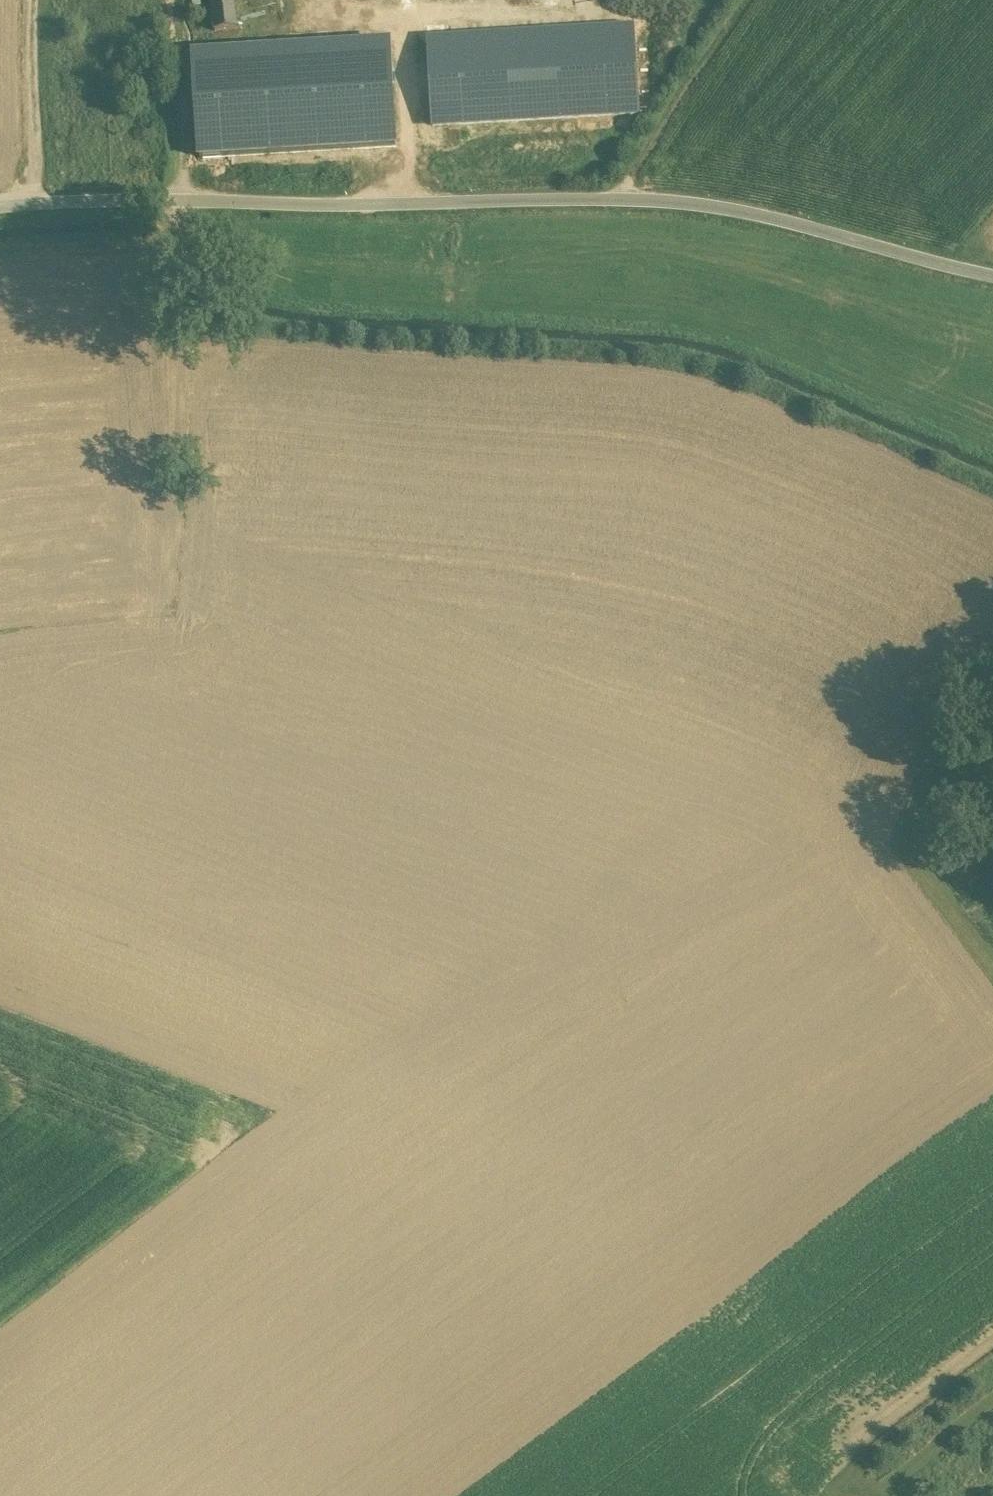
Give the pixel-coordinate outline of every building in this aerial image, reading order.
[(216,28),(238,26),(235,0),(213,0),(216,28)] [(286,38),(287,48),(232,54),(237,105),(256,103),(352,93),(348,58),(366,56),(360,0),(320,0),(323,34),(286,38)] [(231,43),(194,47),(200,109),(237,105),(232,54),(231,43)] [(352,93),(256,103),(258,123),(354,113),(352,93)] [(250,150),(241,151),(242,167),(251,166),(250,150)]
